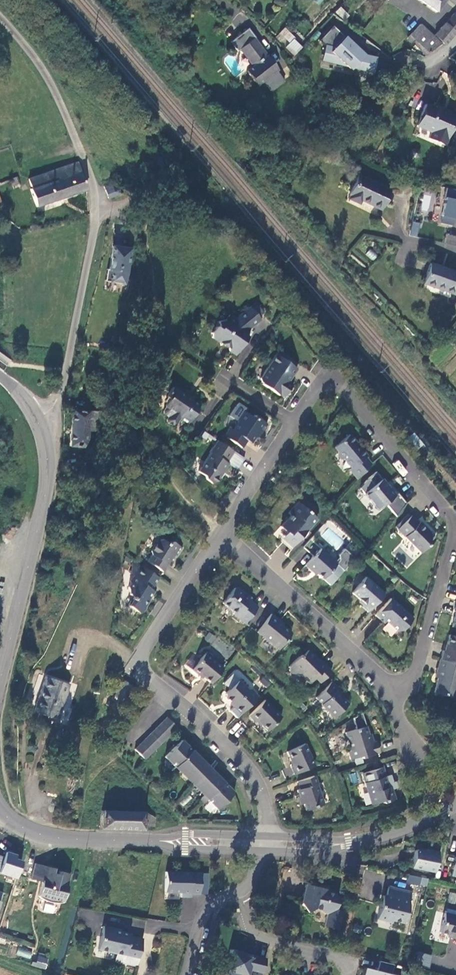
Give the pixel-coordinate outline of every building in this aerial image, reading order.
[(443,0),(420,0),(435,11),(443,0)] [(340,6),(335,12),(344,21),(349,15),(340,6)] [(448,24),(455,31),(455,15),(448,24)] [(455,33),(455,31),(448,24),(447,23),(435,35),(445,44),(455,33)] [(360,67),(373,70),(377,55),(363,52),(332,25),(319,40),(325,45),(322,60),(346,65),(351,68),(359,58),(363,58),(360,67)] [(425,56),(438,47),(418,27),(407,38),(425,56)] [(286,31),(280,37),(291,48),(288,51),(295,57),(301,50),(295,44),(297,42),(286,31)] [(245,32),(230,43),(237,52),(242,48),(248,56),(247,58),(253,67),(246,71),(257,86),(260,83),(268,94),(285,81),(277,71),(253,39),(254,38),(251,34),(249,36),(245,32)] [(455,119),(455,116),(434,106),(434,108),(425,104),(416,126),(431,132),(428,138),(444,145),(455,119)] [(37,205),(87,189),(78,163),(31,177),(34,187),(31,187),(37,205)] [(392,190),(360,176),(351,195),(353,195),(351,199),(362,204),(363,200),(383,209),(392,190)] [(116,181),(103,187),(109,199),(122,193),(116,181)] [(421,210),(431,211),(434,195),(423,193),(421,210)] [(446,196),(439,222),(455,226),(455,198),(446,196)] [(416,236),(419,223),(413,221),(410,235),(416,236)] [(446,233),(444,242),(455,245),(455,235),(446,233)] [(128,284),(132,248),(112,246),(109,271),(111,271),(110,281),(128,284)] [(373,261),(378,255),(370,249),(365,254),(373,261)] [(453,297),(455,287),(455,275),(430,265),(422,286),(453,297)] [(250,327),(263,324),(258,305),(249,307),(243,313),(240,310),(236,309),(232,315),(223,317),(223,324),(219,324),(215,329),(215,336),(220,341),(229,344),(231,349),(237,354),(250,337),(245,334),(250,327)] [(299,371),(287,363),(290,359),(279,352),(259,379),(267,385),(265,387),(280,398),(282,395),(285,398),(295,384),(292,382),(299,371)] [(202,405),(175,387),(170,395),(174,398),(168,406),(180,414),(182,418),(193,426),(202,412),(199,410),(202,405)] [(99,410),(72,410),(72,447),(89,446),(89,431),(99,431),(99,410)] [(265,427),(241,412),(238,417),(238,422),(234,429),(230,429),(224,437),(242,448),(243,446),(248,446),(255,434),(259,436),(265,427)] [(347,468),(356,479),(369,464),(362,458),(364,456),(347,435),(333,447),(337,452),(337,455),(339,457),(342,458),(349,466),(347,468)] [(226,462),(233,451),(217,440),(211,448),(211,454),(198,472),(212,485),(225,467),(226,462)] [(401,476),(407,473),(399,459),(393,462),(401,476)] [(385,505),(395,517),(405,504),(397,495),(395,496),(388,488),(376,473),(367,480),(373,488),(366,494),(379,511),(385,505)] [(390,486),(388,488),(395,496),(397,495),(390,486)] [(316,519),(297,501),(287,511),(291,515),(281,525),(290,534),(284,541),(291,548),(301,537),(301,535),(316,519)] [(400,530),(419,551),(432,540),(424,531),(426,529),(419,522),(417,524),(412,518),(400,530)] [(170,546),(157,540),(150,551),(150,556),(147,561),(164,572),(167,567),(167,565),(172,557),(177,556),(181,549),(172,543),(170,546)] [(334,564),(318,550),(303,567),(309,572),(310,571),(327,586),(351,560),(341,550),(336,556),(336,562),(334,564)] [(150,591),(158,580),(139,567),(132,578),(130,594),(131,604),(129,608),(141,616),(148,605),(146,604),(153,593),(150,591)] [(359,606),(367,613),(383,596),(364,577),(349,593),(361,604),(359,606)] [(242,626),(258,607),(249,600),(246,596),(238,589),(234,590),(221,606),(230,613),(233,619),(242,626)] [(410,619),(389,601),(376,616),(385,624),(387,622),(398,632),(410,619)] [(271,616),(257,632),(277,650),(290,635),(277,624),(278,622),(271,616)] [(442,651),(439,663),(455,668),(455,640),(448,638),(444,652),(442,651)] [(311,681),(317,687),(329,675),(318,662),(316,664),(307,654),(302,659),(301,657),(291,666),(290,673),(297,680),(304,680),(307,684),(311,681)] [(200,679),(208,686),(222,670),(203,655),(188,673),(195,679),(200,679)] [(439,663),(430,695),(455,702),(455,700),(455,668),(439,663)] [(69,686),(47,679),(35,713),(57,720),(69,686)] [(231,707),(239,715),(257,697),(250,690),(246,689),(238,680),(222,695),(233,706),(231,707)] [(333,720),(348,705),(333,690),(336,687),(331,682),(316,697),(323,704),(320,706),(333,720)] [(279,715),(265,700),(249,716),(262,731),(279,715)] [(354,732),(343,736),(348,752),(346,753),(349,762),(359,759),(360,761),(378,754),(374,743),(371,744),(370,739),(366,737),(358,716),(350,721),(354,732)] [(167,717),(137,749),(147,758),(177,727),(167,717)] [(207,799),(212,803),(219,810),(236,792),(227,784),(226,785),(219,779),(213,773),(211,775),(203,768),(206,765),(187,747),(189,745),(183,740),(166,757),(176,767),(173,771),(176,774),(181,769),(207,794),(200,800),(204,803),(207,799)] [(312,767),(303,746),(286,754),(293,769),(291,770),(292,775),(312,767)] [(382,770),(361,776),(371,809),(395,802),(391,787),(387,789),(382,770)] [(320,808),(314,777),(297,782),(299,791),(297,793),(298,797),(297,804),(297,808),(300,807),(302,813),(320,808)] [(156,827),(156,817),(152,816),(151,813),(107,811),(105,829),(147,831),(147,826),(156,827)] [(435,871),(439,852),(431,850),(431,852),(420,850),(419,853),(415,852),(412,867),(435,871)] [(17,878),(23,861),(15,859),(16,855),(7,852),(5,857),(0,856),(0,873),(17,878)] [(42,881),(38,895),(40,896),(41,897),(43,898),(44,899),(46,900),(48,901),(50,901),(52,902),(54,902),(56,903),(59,903),(61,902),(63,902),(71,874),(60,871),(59,874),(54,872),(55,868),(36,862),(31,878),(42,881)] [(201,873),(166,871),(165,891),(181,892),(181,897),(191,897),(192,894),(200,894),(201,873)] [(408,875),(407,884),(427,886),(428,877),(408,875)] [(338,928),(342,912),(338,911),(341,898),(339,894),(324,890),(325,884),(319,883),(319,886),(308,883),(305,895),(307,899),(303,904),(310,912),(317,907),(323,908),(325,912),(331,913),(328,926),(338,928)] [(405,921),(412,894),(391,889),(389,897),(383,896),(376,924),(391,928),(393,918),(405,921)] [(56,912),(55,903),(44,904),(44,913),(56,912)] [(455,917),(444,914),(440,931),(451,934),(451,936),(455,938),(455,915),(455,917)] [(401,936),(405,921),(393,918),(391,928),(390,933),(401,936)] [(123,961),(138,965),(144,941),(129,937),(129,934),(114,931),(115,928),(104,925),(99,947),(118,952),(125,954),(123,961)] [(16,955),(30,958),(32,950),(18,947),(16,955)] [(253,958),(246,956),(246,954),(232,950),(229,964),(222,962),(219,974),(250,974),(251,971),(264,974),(268,960),(254,956),(253,958)] [(116,959),(123,961),(125,954),(118,952),(116,959)] [(418,953),(415,965),(430,969),(433,956),(418,953)] [(37,954),(34,966),(46,969),(49,957),(37,954)] [(397,966),(382,962),(380,972),(367,969),(365,974),(395,974),(397,966)]
